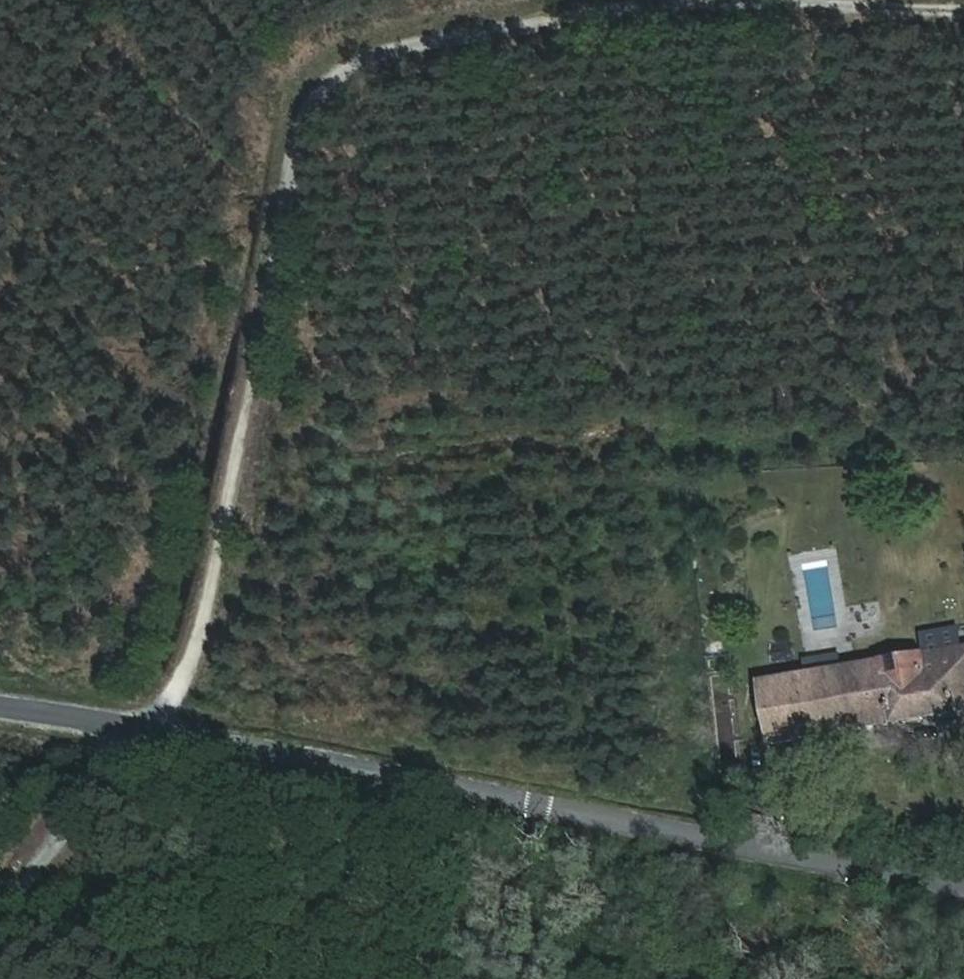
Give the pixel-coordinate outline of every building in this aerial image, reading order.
[(768,744),(963,711),(963,647),(761,679),(768,744)]
